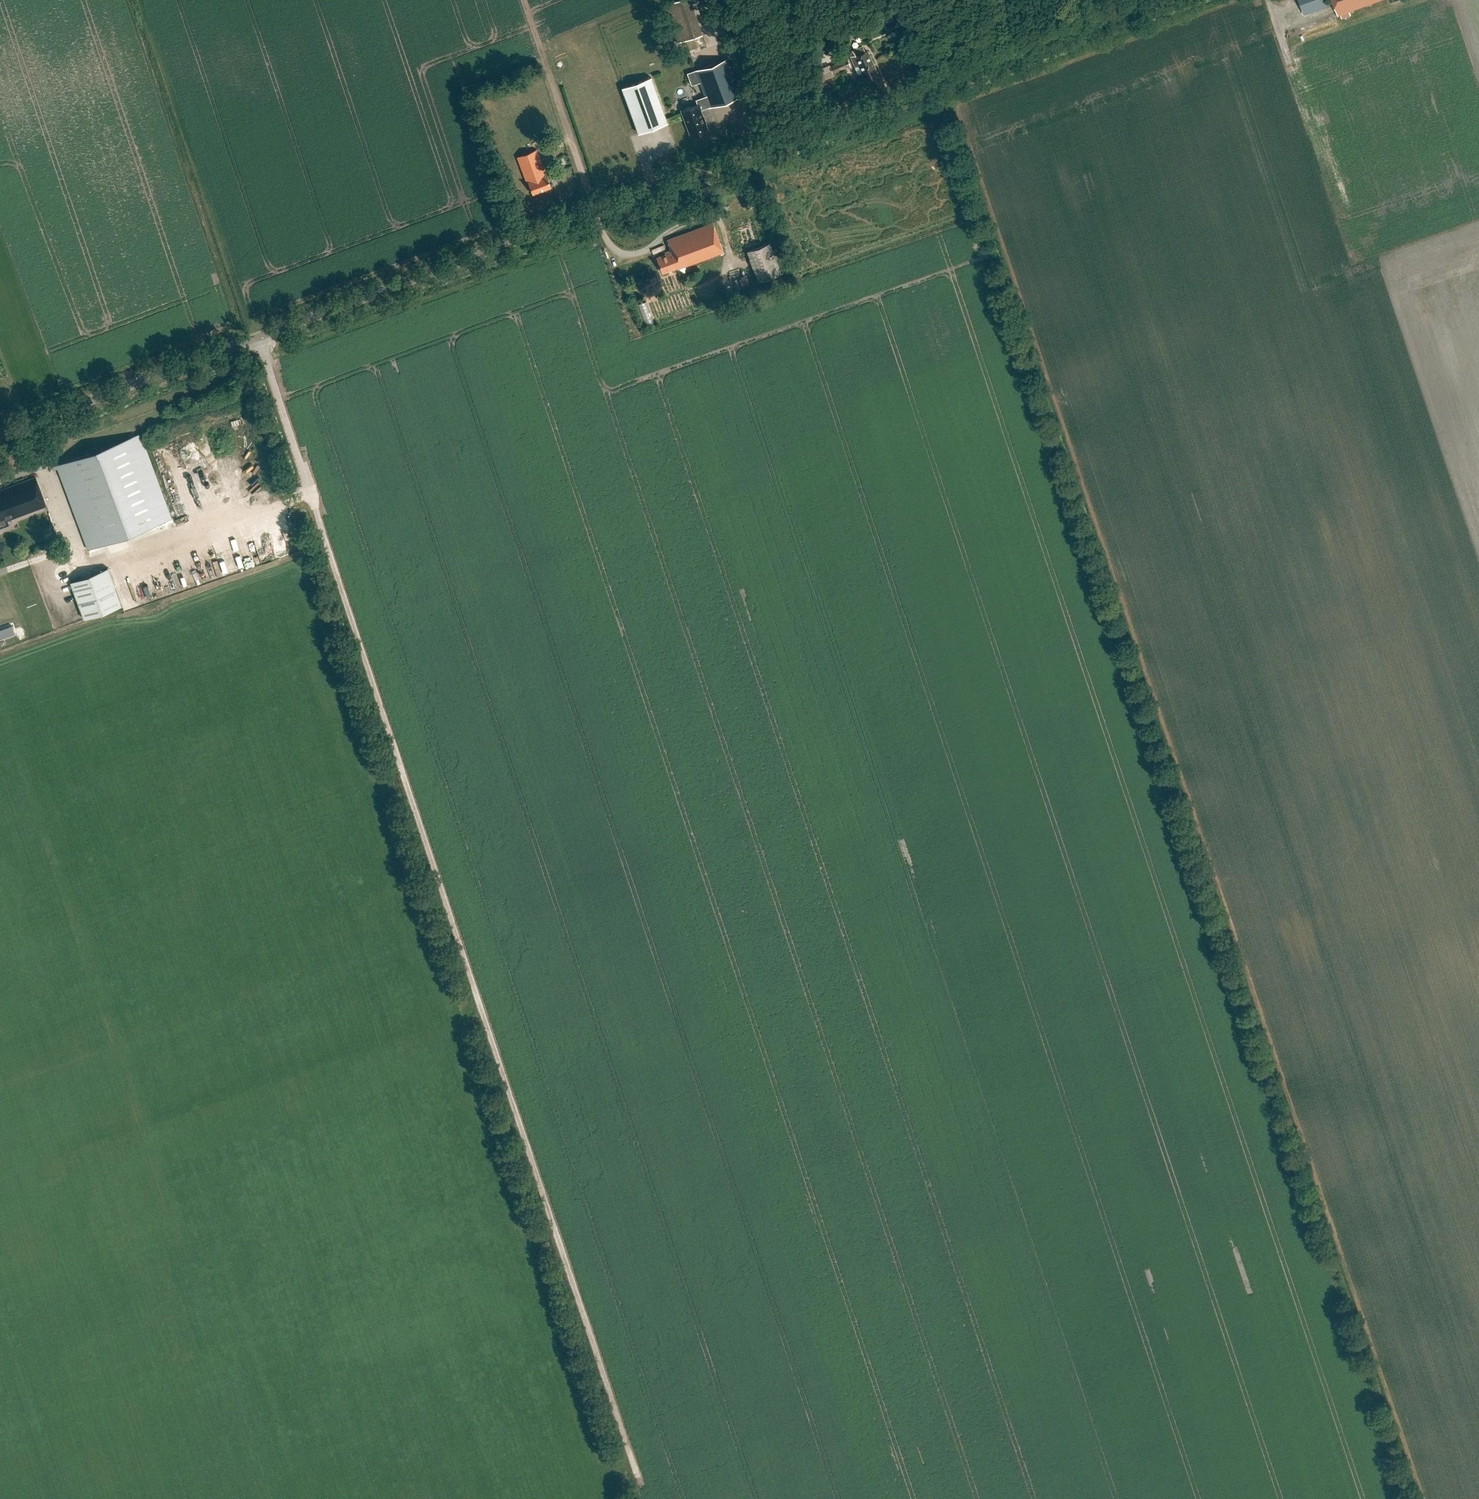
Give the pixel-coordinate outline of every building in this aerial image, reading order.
[(677,43),(702,34),(691,0),(679,0),(665,5),(677,43)] [(1304,16),(1328,7),(1326,0),(1299,0),(1304,16)] [(1339,14),(1377,0),(1334,0),(1339,14)] [(866,51),(864,52),(862,47),(851,52),(849,55),(853,65),(858,63),(865,79),(876,74),(866,51)] [(691,136),(707,130),(700,110),(708,106),(709,108),(742,96),(741,95),(727,58),(695,70),(704,93),(703,93),(706,100),(697,104),(697,105),(681,110),(691,136)] [(847,59),(830,66),(832,73),(850,66),(847,59)] [(621,87),(638,133),(667,123),(650,77),(621,87)] [(536,150),(517,157),(527,184),(527,183),(532,195),(551,187),(547,176),(546,176),(536,150)] [(712,223),(667,239),(671,249),(664,251),(665,253),(657,257),(662,272),(677,266),(678,268),(723,251),(712,223)] [(771,243),(747,251),(758,281),(782,273),(771,243)] [(173,518),(142,436),(58,468),(88,549),(121,537),(173,518)] [(0,490),(0,522),(1,523),(47,506),(36,477),(0,490)] [(226,577),(243,572),(237,550),(220,555),(226,577)] [(122,605),(108,567),(70,581),(83,619),(122,605)]
